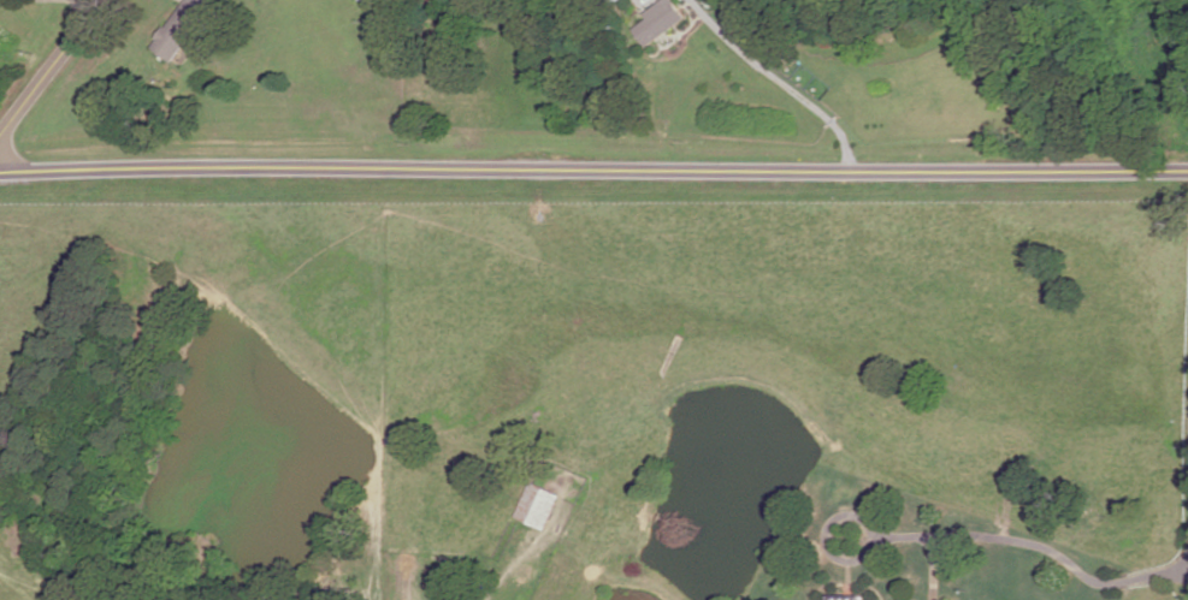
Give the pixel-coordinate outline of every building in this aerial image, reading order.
[(650,20),(637,30),(649,46),(686,19),(673,0),(665,0),(646,13),(650,20)] [(187,47),(175,63),(154,48),(183,7),(211,26),(202,38),(208,43),(199,55),(187,47)] [(532,482),(563,497),(548,531),(516,517),(532,482)]
